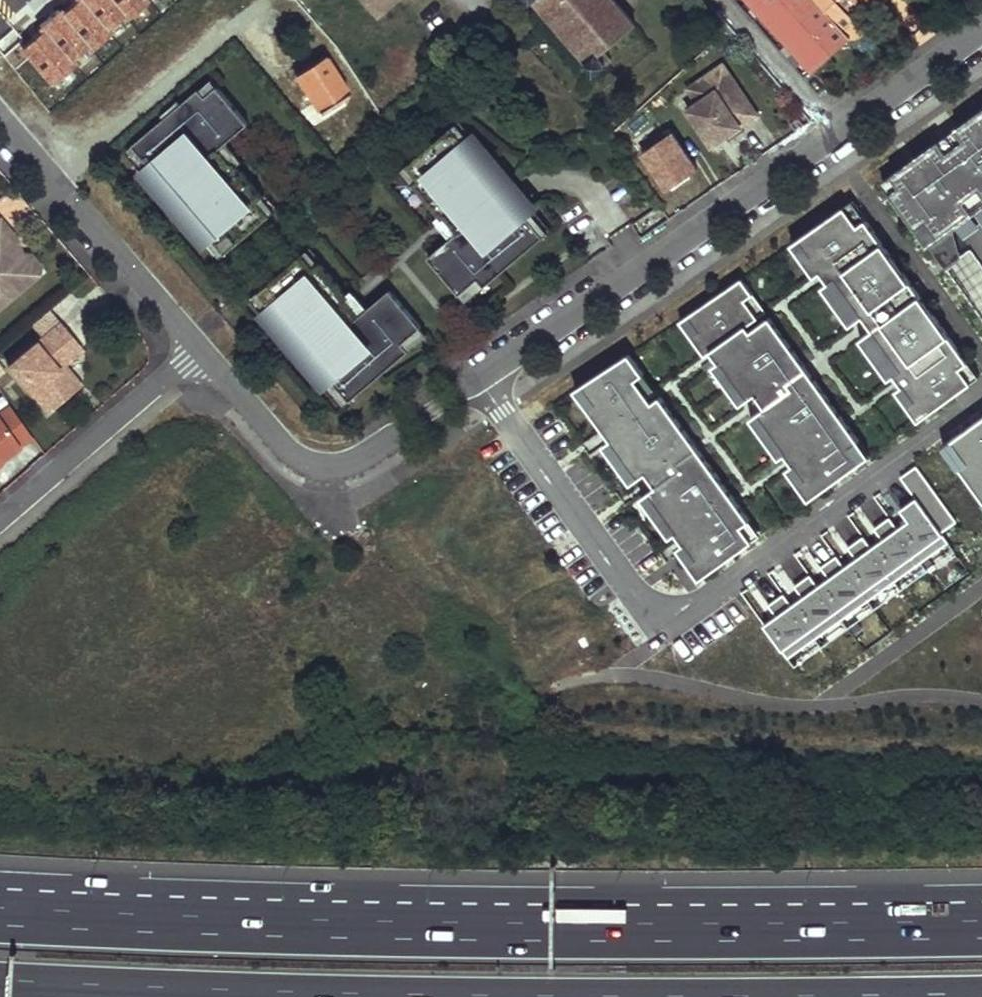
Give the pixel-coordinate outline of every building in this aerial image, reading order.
[(18,46),(50,83),(144,0),(70,0),(18,46)] [(378,13),(393,0),(367,0),(378,13)] [(615,0),(539,0),(590,60),(586,63),(595,72),(605,60),(601,54),(609,47),(636,23),(615,0)] [(814,69),(849,37),(816,0),(750,0),(814,69)] [(849,37),(857,36),(863,31),(835,1),(836,0),(816,0),(849,37)] [(854,2),(861,9),(870,0),(857,0),(854,2)] [(609,47),(601,54),(605,60),(613,54),(609,47)] [(349,91),(325,52),(296,69),(320,111),(349,91)] [(716,89),(688,108),(713,145),(726,135),(730,140),(745,130),(742,124),(758,113),(724,63),(706,75),(716,89)] [(154,165),(149,169),(206,238),(212,233),(227,251),(272,212),(257,195),(263,190),(236,159),(234,161),(221,145),(251,121),(219,83),(204,96),(197,89),(184,100),(186,102),(169,118),(167,115),(135,141),(154,165)] [(927,244),(981,205),(981,111),(957,129),(960,133),(955,137),(952,132),(883,182),(927,244)] [(459,229),(430,255),(461,292),(484,273),(490,280),(546,234),(526,211),(531,206),(474,138),(468,142),(453,125),(410,161),(425,179),(418,185),(444,217),(447,215),(459,229)] [(676,129),(640,152),(666,192),(702,168),(676,129)] [(957,129),(952,132),(955,137),(960,133),(957,129)] [(803,261),(815,277),(829,267),(876,233),(853,201),(799,239),(811,255),(803,261)] [(946,271),(960,260),(961,257),(955,234),(955,229),(981,209),(981,205),(927,244),(946,271)] [(10,293),(34,273),(8,240),(12,237),(0,222),(0,292),(10,293)] [(881,239),(876,233),(829,267),(836,277),(862,259),(858,254),(861,252),(862,253),(881,239)] [(799,239),(792,245),(803,261),(811,255),(799,239)] [(915,287),(881,239),(862,253),(861,252),(858,254),(862,259),(836,277),(830,281),(858,320),(864,316),(886,300),(890,305),(915,287)] [(269,311),(327,379),(332,375),(352,398),(407,351),(400,344),(423,324),(392,287),(362,312),(349,297),(351,295),(325,264),(320,268),(305,250),(259,289),(274,306),(269,311)] [(742,279),(688,316),(699,331),(691,337),(705,356),(719,346),(759,318),(746,300),(754,295),(742,279)] [(858,320),(830,281),(822,287),(850,326),(858,320)] [(921,296),(915,287),(890,305),(886,300),(864,316),(874,330),(921,296)] [(10,293),(0,292),(0,301),(10,293)] [(770,317),(754,295),(746,300),(759,318),(719,346),(727,356),(752,338),(748,333),(770,317)] [(969,362),(921,296),(874,330),(868,334),(897,374),(903,370),(928,352),(947,378),(969,362)] [(699,331),(688,316),(680,321),(691,337),(699,331)] [(805,366),(770,317),(748,333),(752,338),(727,356),(720,361),(748,399),(755,395),(777,379),(780,384),(805,366)] [(78,344),(59,321),(5,365),(47,414),(77,388),(61,371),(67,365),(61,359),(78,344)] [(889,380),(897,374),(868,334),(860,340),(889,380)] [(61,359),(67,365),(83,350),(78,344),(61,359)] [(980,377),(969,362),(947,378),(928,352),(903,370),(911,380),(929,367),(951,398),(980,377)] [(630,353),(583,385),(596,403),(589,409),(604,430),(610,425),(649,397),(637,379),(644,374),(630,353)] [(741,405),(748,399),(720,361),(713,366),(741,405)] [(83,383),(67,365),(61,371),(77,388),(83,383)] [(812,375),(805,366),(780,384),(777,379),(755,395),(764,409),(812,375)] [(916,400),(908,405),(919,421),(951,398),(929,367),(911,380),(905,385),(916,400)] [(657,391),(644,374),(637,379),(649,397),(610,425),(617,435),(645,416),(641,411),(661,396),(657,391)] [(844,420),(812,375),(764,409),(758,413),(788,454),(794,449),(819,431),(822,436),(844,420)] [(575,391),(589,409),(596,403),(583,385),(575,391)] [(908,405),(916,400),(905,385),(897,390),(908,405)] [(611,440),(639,479),(647,473),(667,458),(671,463),(696,445),(690,437),(661,396),(641,411),(645,416),(617,435),(611,440)] [(0,413),(0,464),(29,439),(6,412),(4,410),(0,413)] [(780,459),(788,454),(758,413),(751,419),(780,459)] [(949,454),(958,447),(969,463),(962,468),(981,496),(981,419),(944,447),(949,454)] [(848,425),(844,420),(822,436),(819,431),(794,449),(801,459),(848,425)] [(871,456),(848,425),(801,459),(795,464),(806,479),(798,484),(810,500),(871,456)] [(611,440),(604,445),(632,484),(639,479),(611,440)] [(700,450),(696,445),(671,463),(667,458),(647,473),(656,487),(682,468),(680,464),(700,450)] [(958,447),(949,454),(960,470),(962,468),(969,463),(958,447)] [(649,492),(679,533),(685,529),(709,510),(713,514),(735,498),(700,450),(680,464),(682,468),(656,487),(649,492)] [(795,464),(787,469),(798,484),(806,479),(795,464)] [(922,563),(949,543),(942,533),(956,521),(916,466),(902,477),(917,498),(901,510),(909,521),(898,529),(890,518),(874,529),(883,540),(871,548),(863,537),(848,548),(856,559),(844,567),(836,556),(821,567),(829,578),(818,586),(810,575),(795,586),(803,597),(792,605),(783,594),(769,605),(777,616),(764,625),(788,659),(816,639),(843,620),(869,601),(896,582),(922,563)] [(738,504),(735,498),(713,514),(709,510),(685,529),(692,538),(738,504)] [(697,558),(689,563),(700,579),(761,535),(750,520),(738,504),(692,538),(686,543),(697,558)] [(678,548),(689,563),(697,558),(686,543),(678,548)] [(788,659),(794,667),(955,551),(949,543),(922,563),(896,582),(869,601),(843,620),(816,639),(788,659)]
